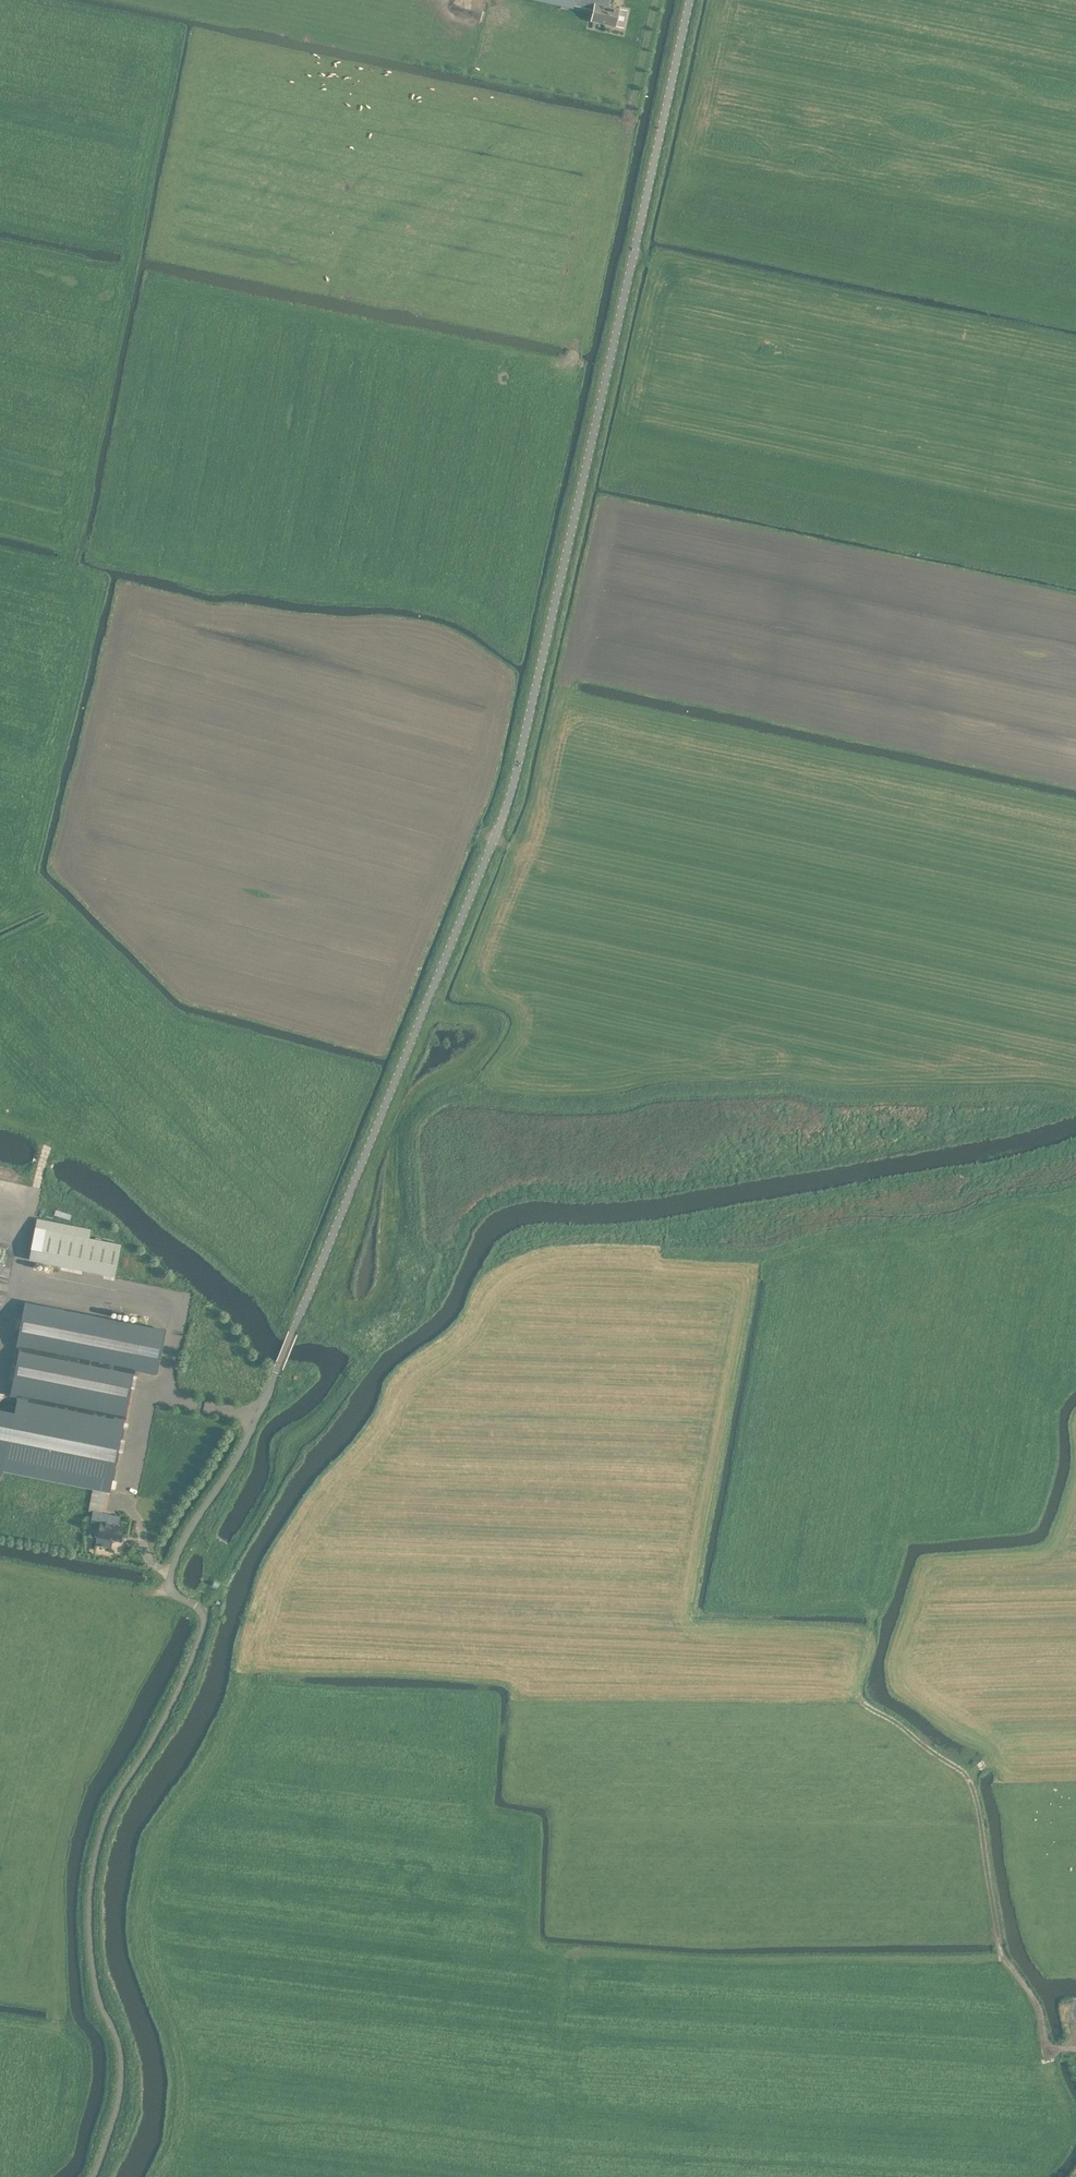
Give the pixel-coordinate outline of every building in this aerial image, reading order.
[(589,9),(592,10),(590,20),(616,25),(620,7),(607,5),(608,5),(609,0),(591,0),(589,9)] [(28,1258),(114,1275),(120,1243),(88,1236),(90,1228),(36,1217),(28,1258)] [(24,1301),(16,1345),(18,1345),(134,1368),(155,1372),(164,1329),(24,1301)] [(18,1345),(8,1395),(17,1397),(17,1395),(124,1416),(134,1368),(18,1345)] [(2,1470),(3,1468),(4,1468),(87,1484),(95,1486),(106,1488),(110,1489),(124,1416),(17,1395),(17,1397),(14,1409),(0,1406),(0,1469),(2,1470)] [(95,1543),(100,1544),(100,1545),(102,1545),(102,1544),(110,1546),(112,1538),(120,1540),(124,1524),(106,1520),(108,1513),(93,1510),(89,1526),(98,1528),(95,1543)]
